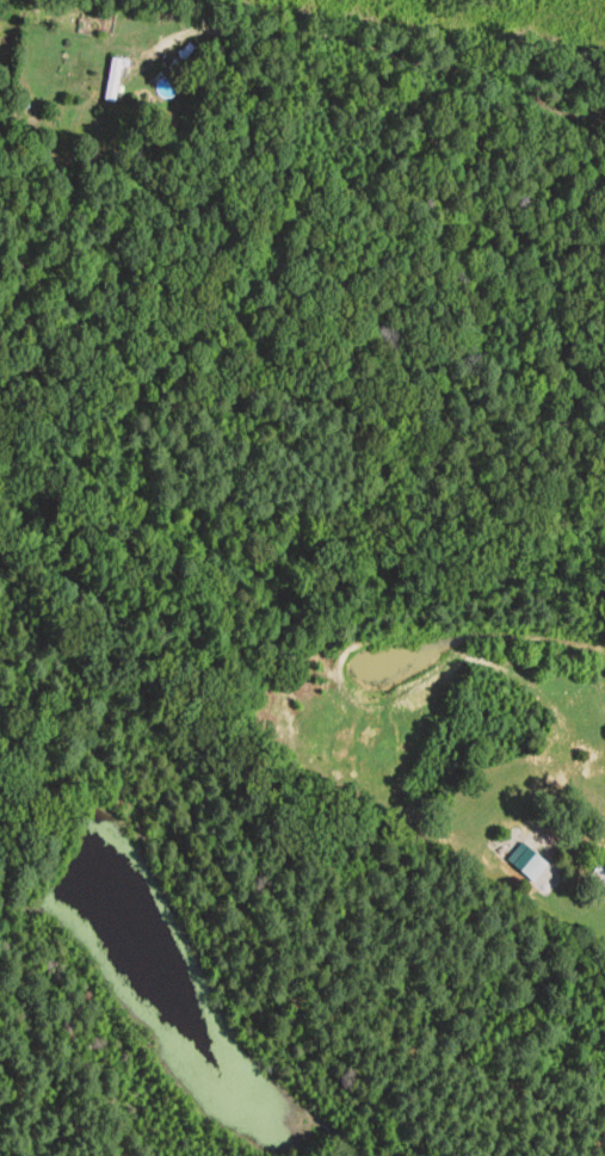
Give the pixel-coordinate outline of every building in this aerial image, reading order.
[(103,101),(114,104),(123,61),(112,59),(103,101)] [(604,887),(604,867),(600,863),(588,880),(603,890),(604,887)]
